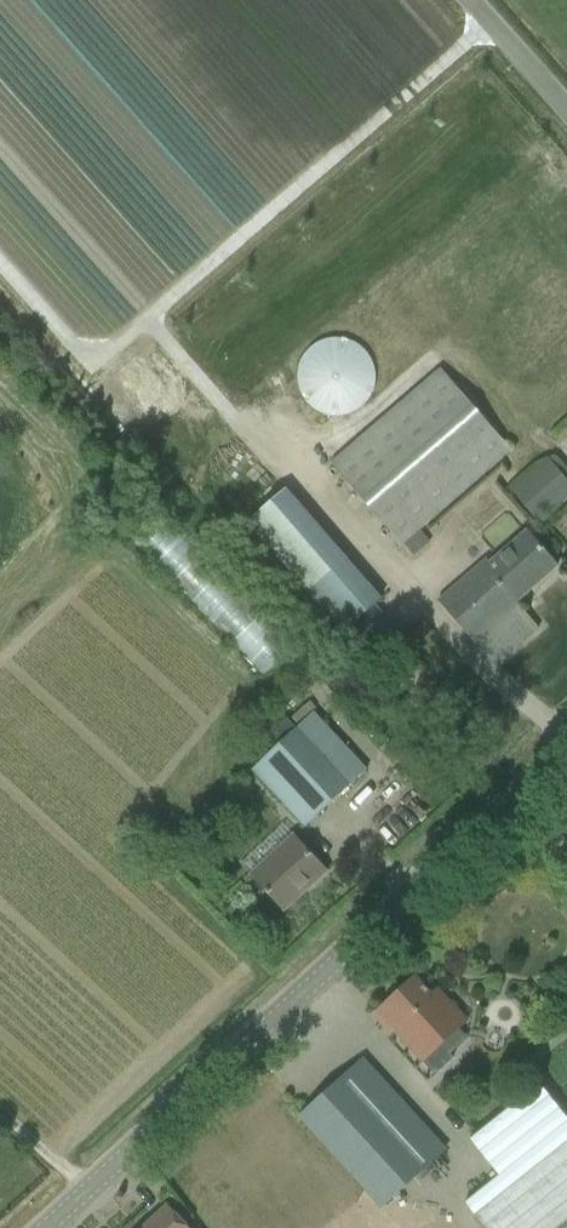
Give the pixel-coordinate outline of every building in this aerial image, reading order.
[(373,373),(372,369),(370,361),(365,353),(362,349),(358,346),(353,343),(348,341),(343,339),(338,338),(332,338),(322,340),(318,342),(314,345),(310,348),(307,351),(302,357),(300,361),(298,366),(297,371),(297,376),(297,381),(298,386),(299,392),(302,397),(305,401),(309,405),(313,408),(316,410),(321,412),(325,414),(333,415),(338,415),(342,415),(347,413),(352,411),(356,409),(361,405),(364,401),(367,397),(370,392),(372,387),(373,383),(373,378),(373,373)] [(509,451),(440,370),(331,463),(401,545),(509,451)] [(548,459),(511,491),(538,523),(566,498),(566,480),(548,459)] [(342,633),(379,605),(284,490),(246,521),(342,633)] [(270,682),(302,653),(180,520),(148,548),(270,682)] [(438,602),(479,648),(495,667),(538,629),(515,603),(557,567),(541,549),(526,532),(490,564),(486,560),(438,602)] [(367,770),(350,752),(314,713),(252,770),(305,827),(367,770)] [(327,872),(310,854),(293,836),(251,875),(268,893),(284,911),(285,910),(282,906),(307,883),(310,887),(327,872)] [(462,1042),(454,1033),(467,1022),(454,1008),(438,989),(432,995),(415,977),(373,1015),(390,1033),(393,1030),(438,1079),(456,1062),(455,1049),(462,1042)] [(446,1149),(380,1077),(363,1059),(299,1118),(381,1208),(446,1149)] [(566,1222),(566,1119),(538,1083),(469,1139),(498,1175),(463,1203),(483,1227),(559,1227),(566,1222)] [(144,1227),(188,1227),(184,1224),(168,1206),(144,1227)]
